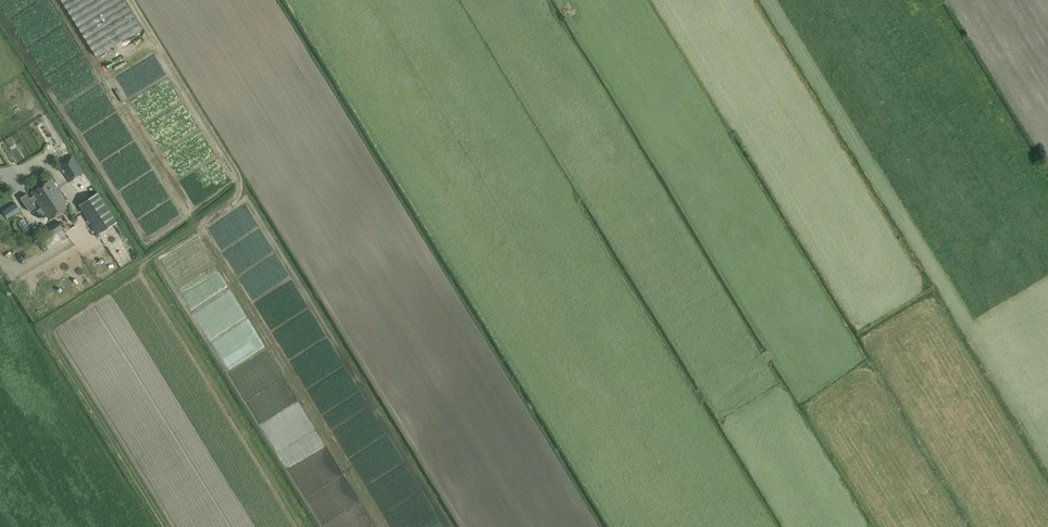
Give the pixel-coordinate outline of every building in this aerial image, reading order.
[(96,56),(141,28),(124,0),(62,0),(96,56)] [(63,142),(53,148),(57,155),(67,149),(63,142)] [(85,173),(73,154),(57,164),(69,182),(85,173)] [(49,220),(70,207),(51,179),(31,192),(49,220)] [(117,222),(98,193),(79,205),(98,234),(117,222)] [(8,219),(20,210),(15,202),(2,211),(8,219)] [(65,225),(68,231),(81,225),(78,219),(65,225)] [(58,220),(46,228),(52,237),(64,228),(58,220)] [(37,237),(25,244),(28,249),(40,242),(37,237)] [(106,269),(115,262),(109,255),(100,262),(106,269)] [(41,271),(51,264),(47,259),(37,266),(41,271)] [(81,287),(86,283),(79,274),(75,277),(81,287)]
